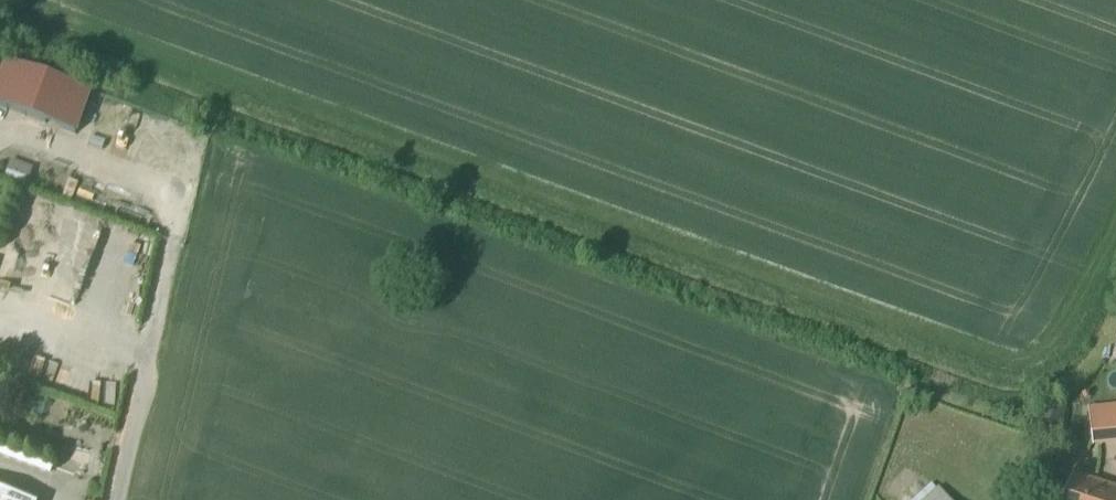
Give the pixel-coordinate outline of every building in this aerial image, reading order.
[(76,130),(91,93),(5,56),(0,68),(0,99),(76,130)] [(6,179),(28,188),(36,167),(14,159),(6,179)] [(1085,413),(1092,454),(1115,450),(1115,408),(1085,413)] [(1076,478),(1069,499),(1115,499),(1115,491),(1076,478)] [(0,491),(0,499),(25,499),(0,491)]
